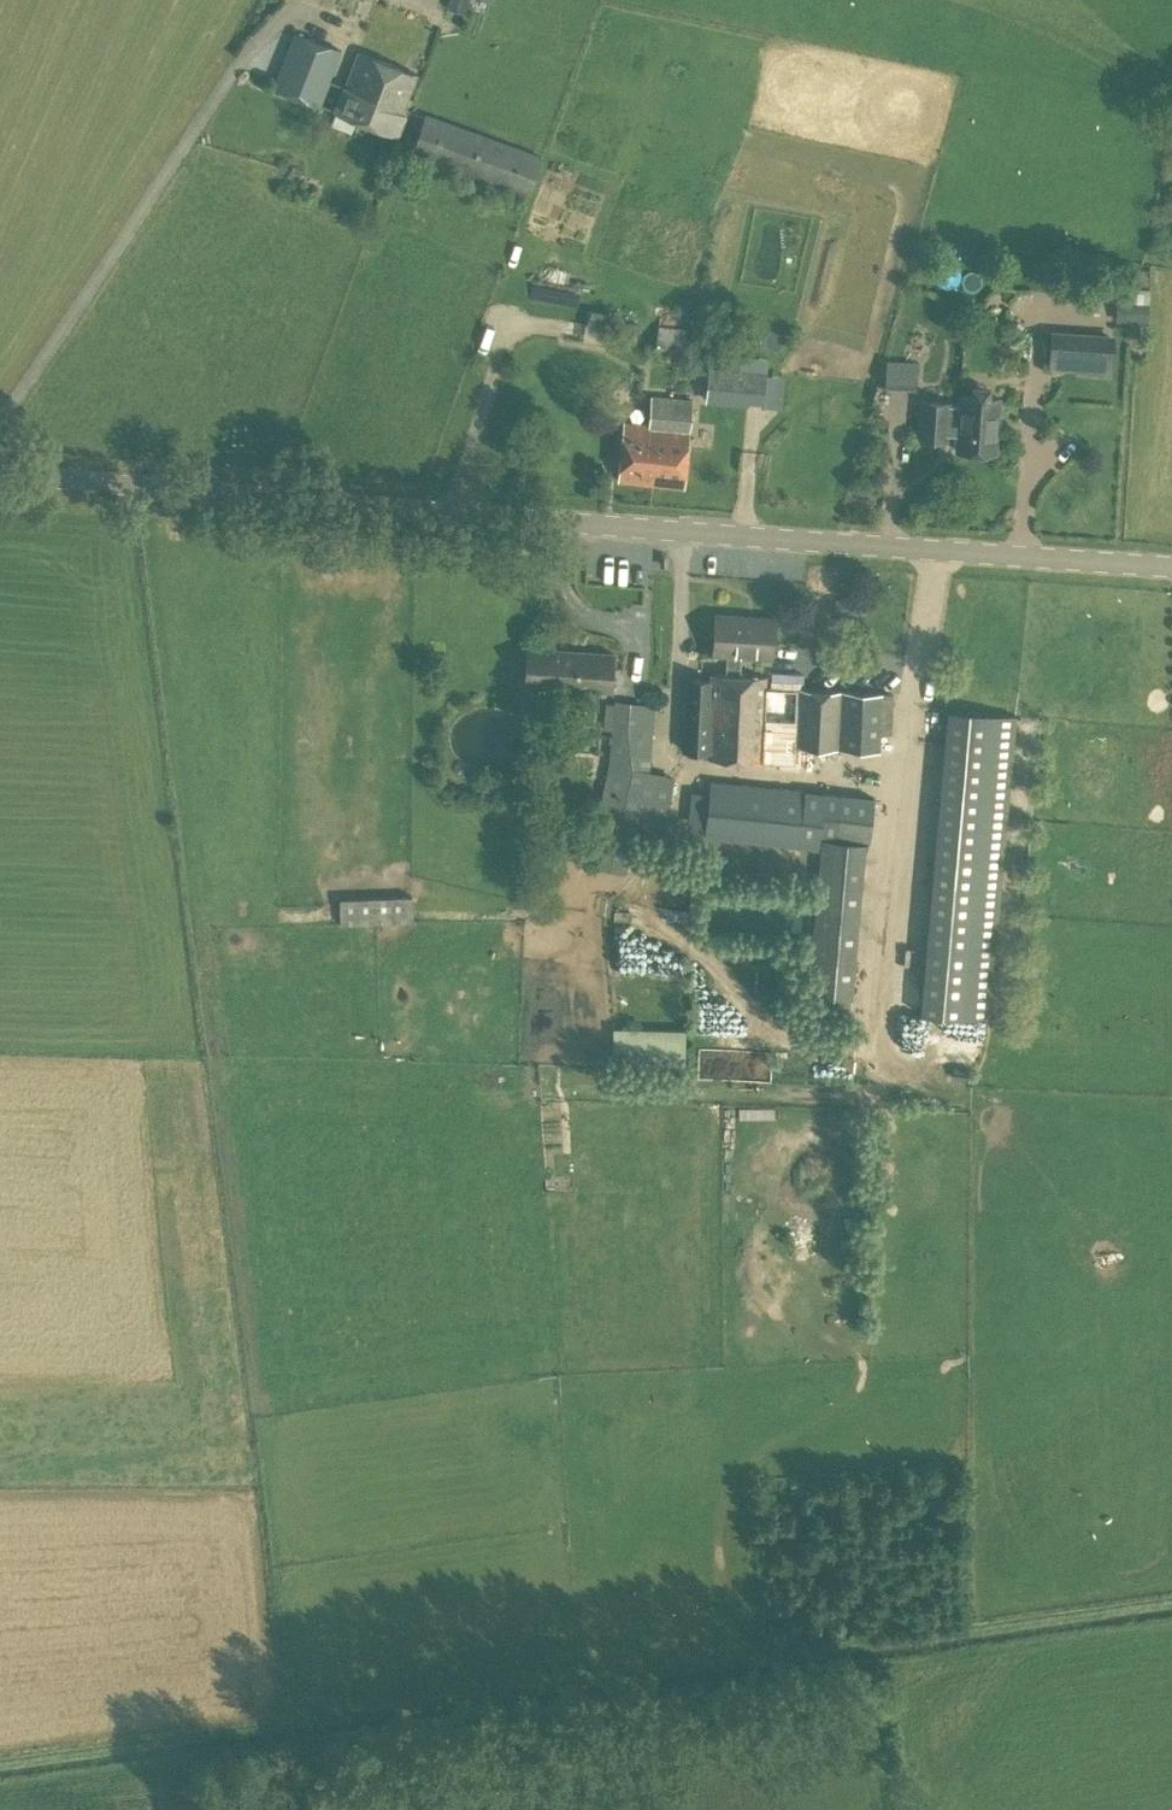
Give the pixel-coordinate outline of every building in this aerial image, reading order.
[(445,8),(464,15),(468,4),(481,8),(484,0),(448,0),(445,8)] [(318,105),(339,51),(294,34),(273,87),(318,105)] [(402,114),(417,75),(359,53),(346,87),(345,87),(335,112),(398,136),(406,115),(402,114)] [(526,193),(540,156),(426,116),(413,152),(526,193)] [(1148,323),(1149,302),(1117,301),(1115,321),(1148,323)] [(636,339),(637,322),(623,321),(622,338),(636,339)] [(711,331),(658,325),(654,352),(707,359),(711,331)] [(1112,376),(1114,334),(1050,330),(1048,369),(1075,370),(1075,374),(1112,376)] [(753,370),(754,355),(725,352),(724,368),(707,366),(704,402),(748,406),(748,402),(760,403),(760,407),(763,407),(767,371),(753,370)] [(915,390),(917,361),(886,359),(884,388),(915,390)] [(997,450),(1000,395),(962,392),(961,402),(949,402),(950,400),(923,398),(921,435),(947,436),(947,432),(959,432),(958,448),(997,450)] [(650,422),(626,419),(621,478),(685,484),(693,398),(653,394),(650,422)] [(859,602),(835,599),(833,611),(857,615),(859,602)] [(774,656),(776,615),(716,611),(713,651),(728,652),(727,671),(713,670),(712,678),(689,677),(685,746),(710,747),(709,756),(764,759),(764,756),(797,758),(798,744),(879,749),(883,691),(767,685),(767,674),(740,672),(741,654),(774,656)] [(611,688),(613,652),(525,647),(523,686),(559,688),(560,681),(577,682),(577,686),(611,688)] [(601,729),(612,730),(593,841),(587,866),(625,875),(634,841),(662,835),(674,778),(649,772),(655,704),(614,700),(614,703),(603,702),(601,729)] [(1015,715),(946,709),(922,1009),(991,1014),(1015,715)] [(871,843),(875,797),(841,794),(841,791),(709,779),(704,836),(705,836),(704,849),(730,851),(731,841),(818,849),(819,840),(820,840),(807,994),(852,998),(865,843),(871,843)] [(340,924),(412,921),(411,895),(339,897),(340,924)] [(898,951),(888,951),(889,978),(899,977),(898,951)] [(685,1069),(686,1029),(615,1027),(614,1067),(685,1069)]
